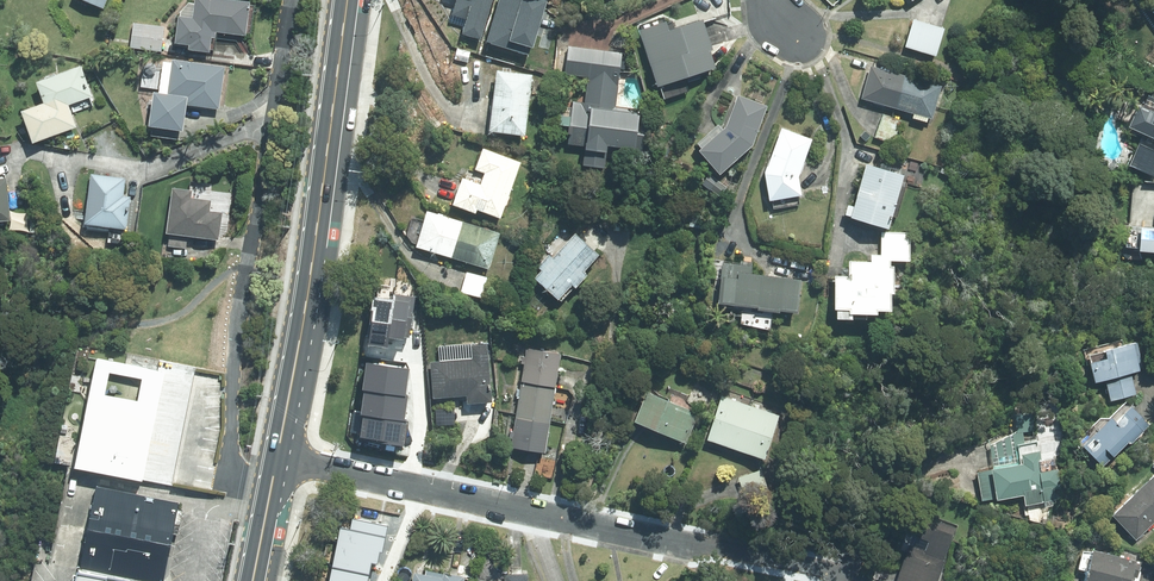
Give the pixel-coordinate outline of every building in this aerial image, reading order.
[(250,2),(230,0),(195,0),(193,19),(178,17),(175,43),(189,45),(189,49),(209,52),(211,38),(216,38),(216,33),(246,36),(250,2)] [(480,41),(492,0),(455,0),(448,23),(465,28),(463,36),(480,41)] [(528,52),(545,0),(500,0),(487,39),(528,52)] [(944,29),(913,20),(906,46),(937,55),(944,29)] [(666,23),(639,31),(657,87),(715,68),(709,51),(712,51),(702,21),(669,32),(666,23)] [(131,47),(161,51),(164,27),(134,23),(131,47)] [(606,147),(635,151),(640,111),(615,108),(621,53),(556,45),(553,72),(564,74),(564,75),(589,78),(585,106),(574,105),(573,118),(559,116),(558,126),(571,128),(569,144),(585,146),(583,166),(603,168),(606,147)] [(167,94),(187,97),(186,104),(219,109),(225,67),(172,60),(167,94)] [(92,96),(81,66),(36,83),(44,103),(21,111),(33,144),(77,128),(68,105),(92,96)] [(940,87),(871,68),(862,99),(931,118),(940,87)] [(489,131),(525,135),(532,75),(497,71),(489,131)] [(167,94),(154,92),(148,126),(182,131),(186,104),(187,97),(167,94)] [(719,175),(752,146),(766,107),(738,97),(726,129),(700,152),(719,175)] [(1153,137),(1153,112),(1137,104),(1128,125),(1153,137)] [(901,121),(882,114),(874,136),(892,143),(901,121)] [(811,139),(781,128),(764,174),(768,199),(800,194),(797,176),(811,139)] [(477,209),(500,217),(520,163),(483,149),(475,170),(485,174),(480,185),(463,179),(453,205),(476,213),(477,209)] [(903,175),(865,164),(852,206),(847,204),(844,214),(849,216),(849,217),(888,228),(891,216),(896,217),(906,183),(901,182),(903,175)] [(126,178),(90,174),(84,224),(126,230),(130,197),(124,196),(126,178)] [(9,220),(5,178),(0,179),(0,220),(9,220)] [(191,192),(173,190),(167,234),(218,240),(221,214),(210,213),(211,201),(190,199),(191,192)] [(416,247),(452,258),(463,222),(427,211),(416,247)] [(500,233),(463,222),(452,258),(489,269),(500,233)] [(1153,251),(1153,227),(1140,226),(1138,250),(1153,251)] [(908,261),(909,233),(880,233),(880,255),(871,255),(871,262),(848,262),(848,276),(834,275),(833,308),(836,308),(835,317),(864,318),(864,313),(874,313),(874,309),(888,309),(889,292),(892,292),(892,266),(889,266),(889,260),(908,261)] [(536,278),(558,298),(572,284),(576,288),(588,275),(584,271),(599,255),(576,234),(553,258),(549,255),(538,267),(543,271),(536,278)] [(751,267),(723,263),(718,301),(756,306),(756,309),(778,311),(778,309),(794,311),(798,279),(750,273),(751,267)] [(482,297),(487,277),(466,272),(461,292),(482,297)] [(394,300),(389,338),(404,340),(404,337),(409,338),(415,297),(395,294),(394,300)] [(368,345),(387,348),(389,338),(394,300),(376,297),(368,345)] [(1104,380),(1109,402),(1136,395),(1131,372),(1139,370),(1142,362),(1137,341),(1102,349),(1104,357),(1087,361),(1093,383),(1104,380)] [(468,403),(491,401),(486,345),(471,347),(471,344),(438,347),(440,362),(431,363),(434,398),(468,395),(468,403)] [(527,349),(522,383),(555,388),(561,354),(527,349)] [(73,469),(141,483),(164,374),(95,359),(73,469)] [(365,390),(405,396),(409,369),(366,363),(362,390),(365,390)] [(516,418),(550,423),(555,388),(522,383),(516,418)] [(365,390),(361,415),(363,415),(403,421),(407,396),(405,396),(365,390)] [(635,422),(686,443),(698,414),(648,393),(635,422)] [(751,407),(723,398),(709,440),(737,449),(751,407)] [(779,417),(751,407),(737,449),(764,459),(779,417)] [(1083,445),(1104,467),(1148,425),(1131,407),(1115,421),(1109,421),(1083,445)] [(454,424),(453,409),(435,410),(436,425),(454,424)] [(403,421),(363,415),(360,439),(403,446),(407,422),(403,421)] [(546,453),(550,423),(516,418),(511,448),(546,453)] [(991,445),(994,466),(1019,461),(1016,444),(1025,443),(1023,432),(1013,434),(991,445)] [(1063,494),(1056,457),(1042,460),(1038,440),(1025,443),(1016,444),(1019,461),(994,466),(991,466),(992,470),(978,473),(983,500),(997,498),(997,501),(1025,495),(1027,505),(1057,499),(1063,494)] [(760,469),(738,477),(746,500),(769,493),(760,469)] [(1135,539),(1153,521),(1153,475),(1153,474),(1112,514),(1135,539)] [(97,488),(80,569),(136,580),(162,580),(178,505),(97,488)] [(958,526),(930,515),(921,538),(930,541),(926,552),(910,546),(897,580),(938,580),(958,526)] [(350,531),(340,529),(338,540),(383,549),(388,526),(353,519),(350,531)] [(370,573),(372,563),(377,564),(380,552),(383,553),(383,549),(338,540),(333,565),(370,573)] [(1085,580),(1129,580),(1129,579),(1137,580),(1142,563),(1092,550),(1091,552),(1082,550),(1077,568),(1087,571),(1085,580)] [(333,565),(330,580),(368,580),(370,573),(333,565)] [(80,569),(77,580),(136,580),(80,569)] [(414,573),(413,580),(464,580),(465,578),(444,574),(444,575),(426,571),(425,576),(414,573)]
